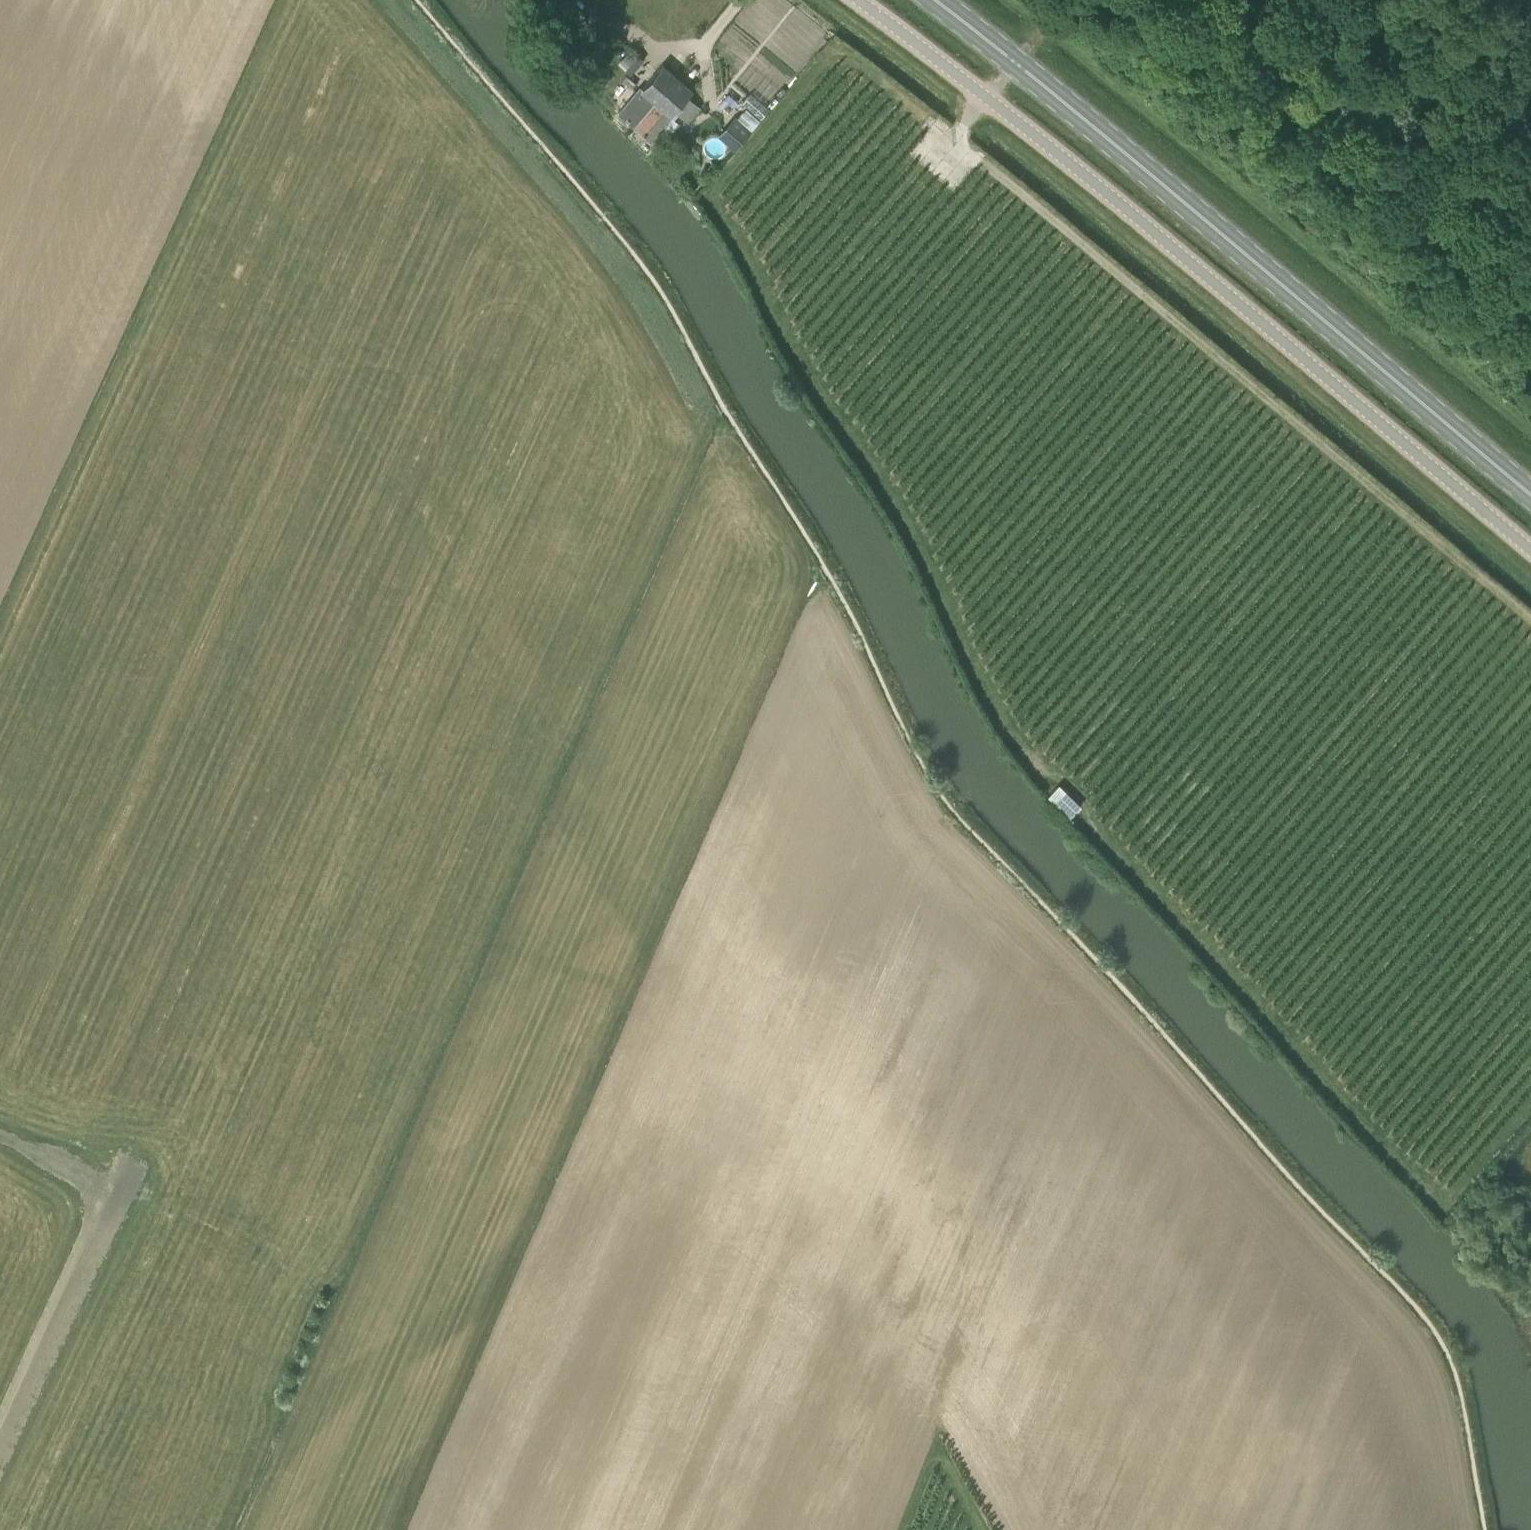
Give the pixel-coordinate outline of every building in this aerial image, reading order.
[(582,15),(566,0),(563,0),(552,12),(570,28),(582,15)] [(652,98),(656,102),(677,77),(662,65),(638,93),(636,92),(619,113),(631,123),(652,98)] [(635,126),(651,139),(659,146),(680,121),(671,113),(674,109),(688,121),(700,107),(686,95),(691,89),(677,77),(656,102),(635,126)] [(720,135),(735,148),(751,130),(736,116),(720,135)] [(1061,780),(1049,792),(1071,814),(1083,802),(1061,780)]
